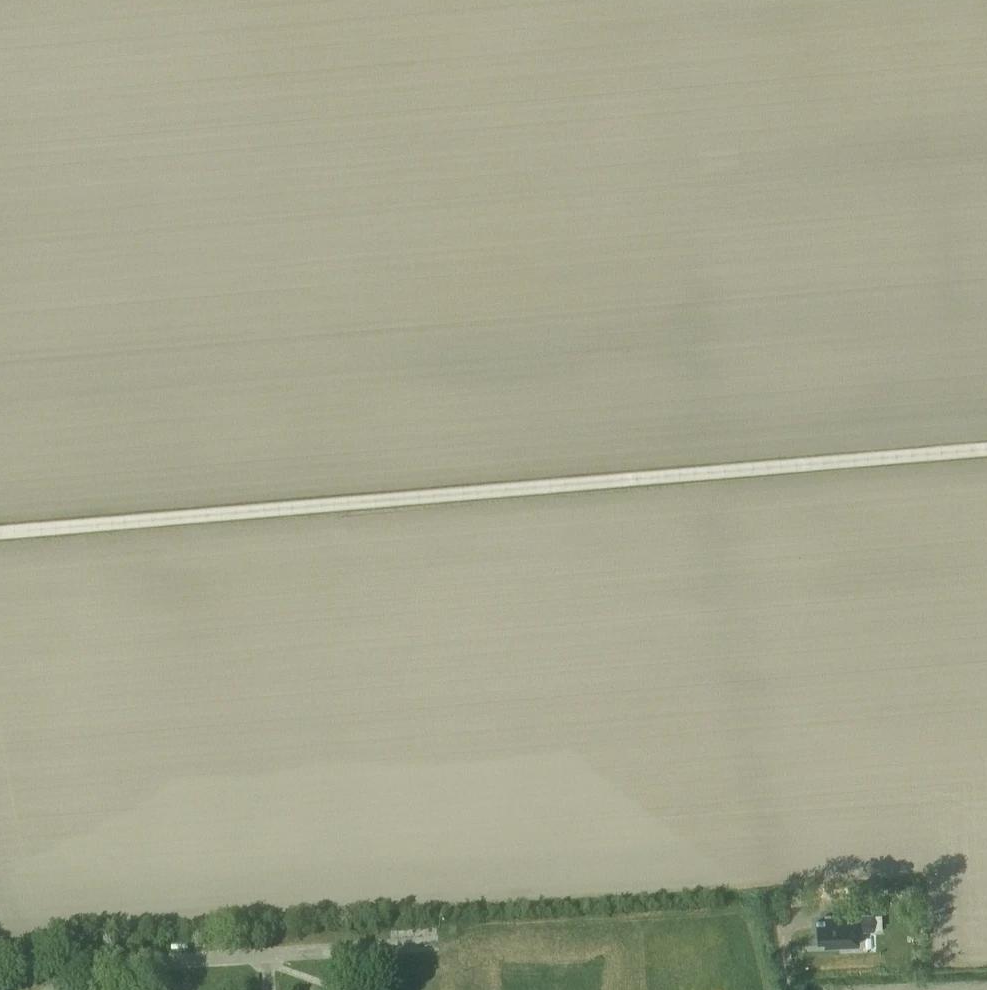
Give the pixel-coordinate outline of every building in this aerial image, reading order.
[(857,927),(873,926),(873,912),(857,912),(825,913),(826,919),(818,920),(819,938),(825,938),(825,943),(858,942),(857,927)]
